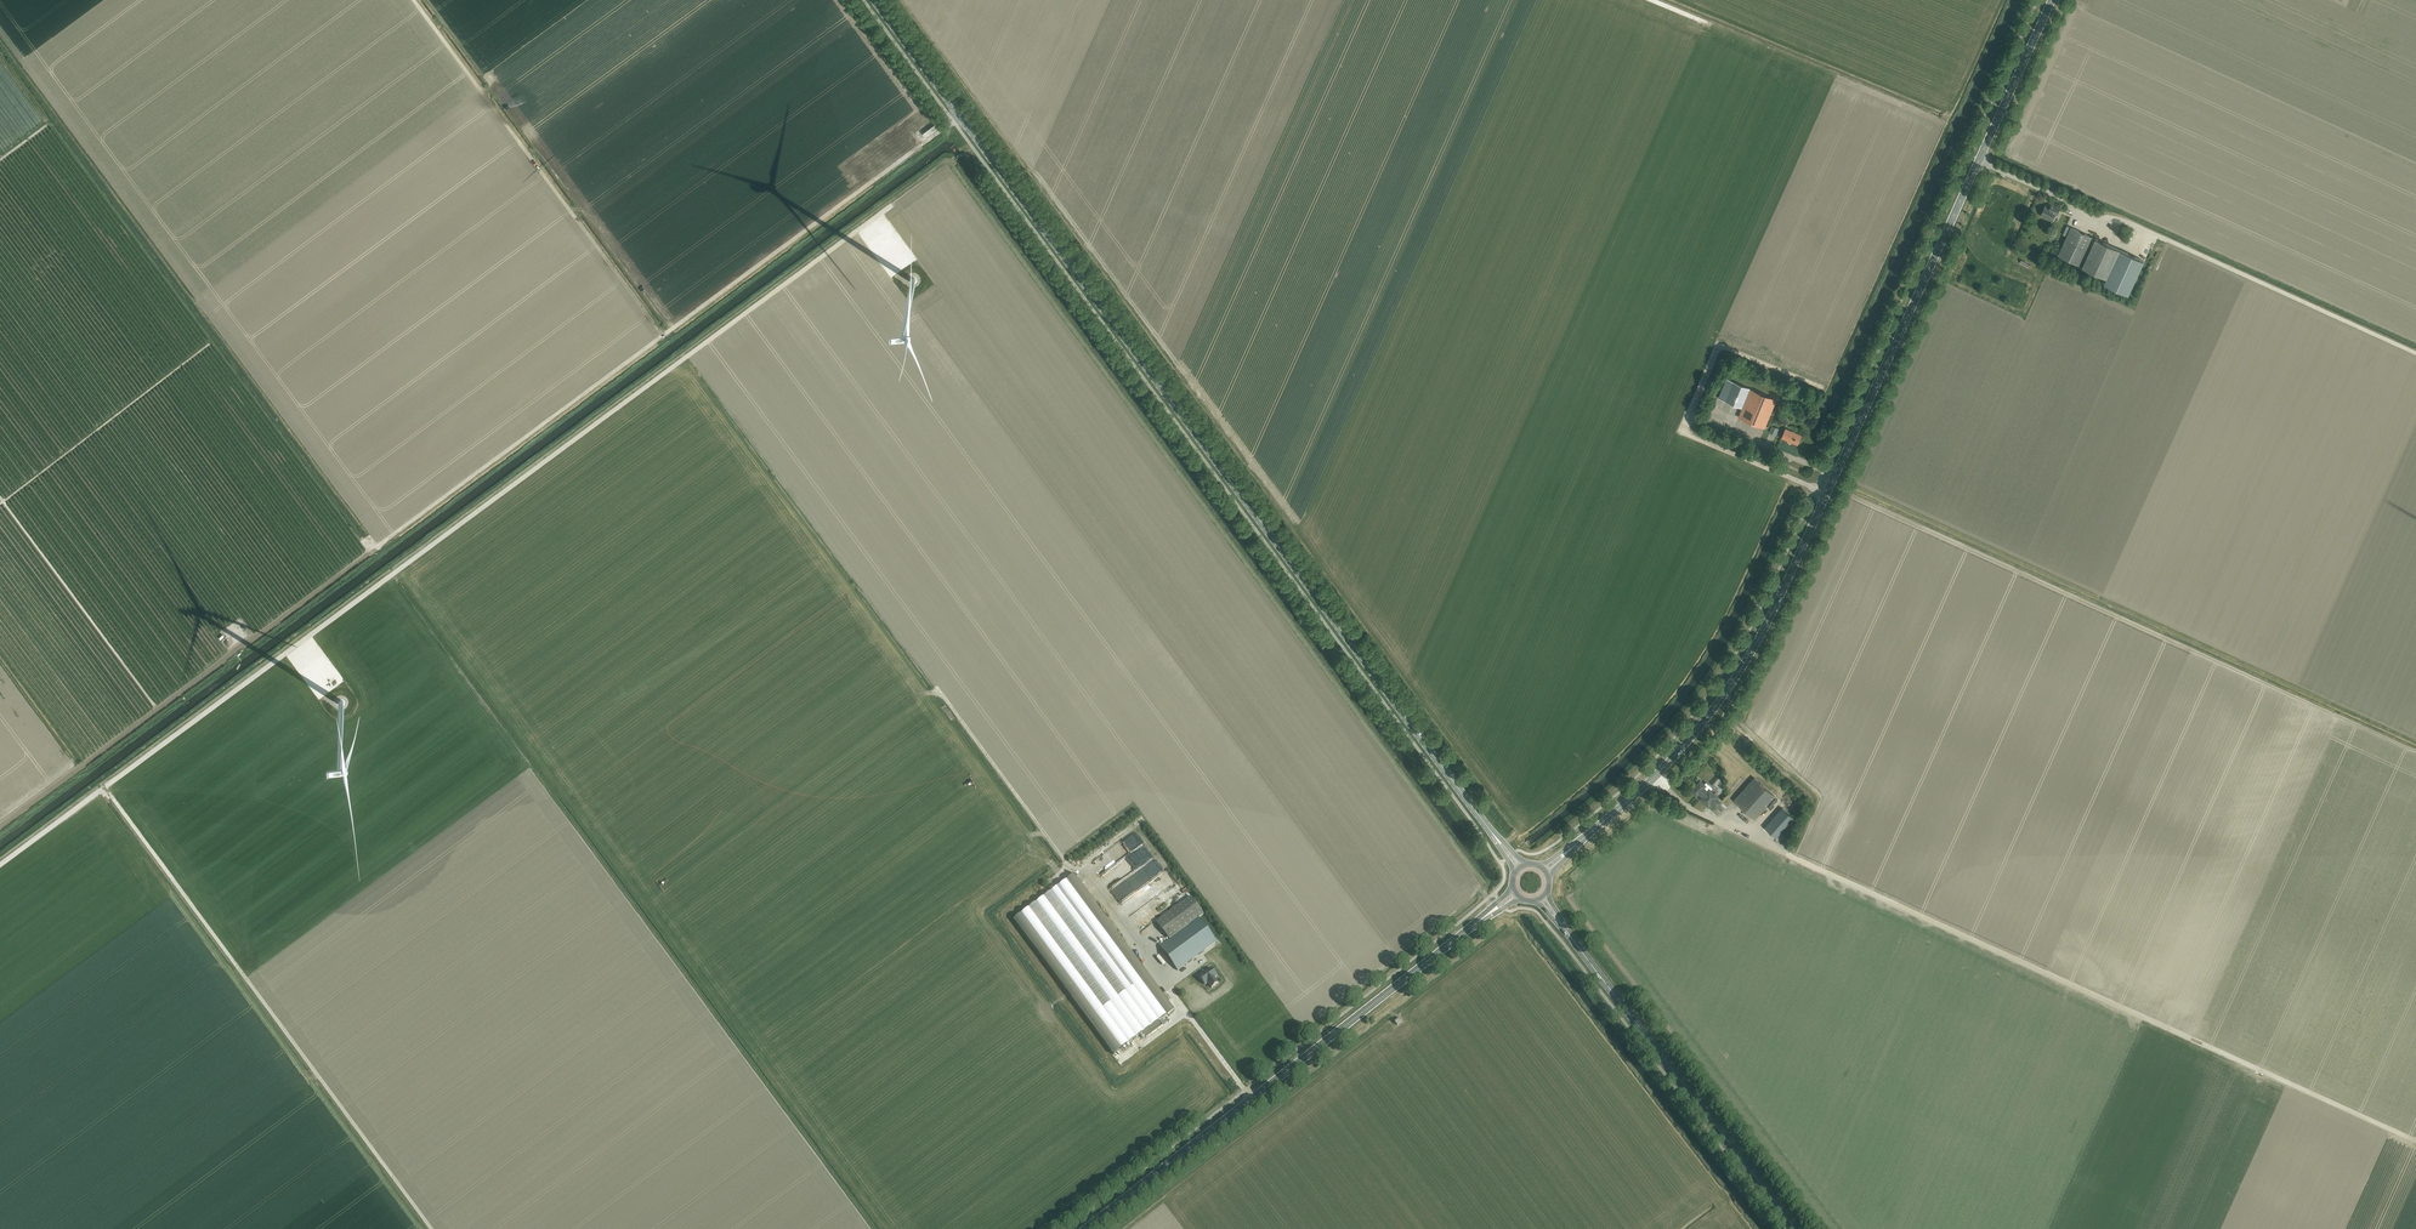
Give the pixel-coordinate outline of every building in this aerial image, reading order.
[(2041,215),(2054,221),(2060,208),(2053,205),(2052,208),(2051,209),(2045,206),(2041,215)] [(2058,255),(2081,266),(2094,238),(2071,227),(2070,230),(2066,228),(2062,237),(2066,238),(2058,255)] [(2094,238),(2081,266),(2081,267),(2107,278),(2120,250),(2094,238)] [(2144,261),(2120,250),(2107,278),(2104,284),(2128,295),(2144,261)] [(919,282),(919,281),(919,280),(919,279),(918,278),(918,277),(917,277),(917,276),(916,276),(916,275),(915,275),(914,275),(913,275),(912,275),(911,275),(910,275),(910,276),(909,276),(909,277),(908,277),(908,278),(907,279),(907,280),(907,281),(907,282),(907,283),(908,284),(909,285),(910,286),(911,287),(912,287),(913,287),(914,287),(915,287),(916,286),(917,285),(918,284),(919,283),(919,282)] [(1750,389),(1727,379),(1719,398),(1743,408),(1750,389)] [(1743,408),(1739,417),(1765,428),(1776,400),(1750,389),(1743,408)] [(1779,429),(1772,426),(1770,433),(1776,435),(1779,429)] [(1798,445),(1802,435),(1785,428),(1782,438),(1798,445)] [(347,704),(347,703),(347,702),(347,701),(346,700),(345,699),(345,698),(344,698),(343,698),(343,697),(342,697),(341,697),(340,697),(339,697),(338,698),(337,698),(336,699),(336,700),(335,701),(335,702),(335,703),(335,704),(335,705),(336,706),(336,707),(337,708),(338,708),(338,709),(339,709),(340,709),(341,709),(342,709),(343,709),(344,708),(345,708),(345,707),(346,707),(346,706),(347,705),(347,704)] [(1711,771),(1703,779),(1707,784),(1715,776),(1711,771)] [(1755,819),(1775,796),(1754,778),(1734,800),(1755,819)] [(1700,781),(1691,791),(1696,795),(1698,793),(1703,796),(1700,799),(1708,806),(1711,803),(1716,807),(1720,802),(1715,798),(1717,796),(1709,789),(1707,792),(1703,788),(1705,785),(1700,781)] [(1709,808),(1716,813),(1718,809),(1711,804),(1709,808)] [(1776,838),(1793,818),(1782,808),(1764,828),(1776,838)] [(1759,824),(1763,828),(1769,822),(1765,818),(1759,824)] [(1143,1033),(1146,1037),(1163,1025),(1159,1020),(1174,1009),(1075,875),(1014,920),(1114,1054),(1143,1033)] [(1190,896),(1156,922),(1169,939),(1199,917),(1203,914),(1190,896)] [(1169,939),(1160,946),(1177,970),(1217,941),(1199,917),(1169,939)] [(1150,938),(1152,943),(1160,939),(1157,934),(1150,938)] [(1217,976),(1211,968),(1199,977),(1205,985),(1208,983),(1212,988),(1218,983),(1214,978),(1217,976)] [(1184,991),(1198,983),(1195,978),(1181,987),(1184,991)] [(1198,982),(1185,992),(1190,1000),(1203,990),(1198,982)]
